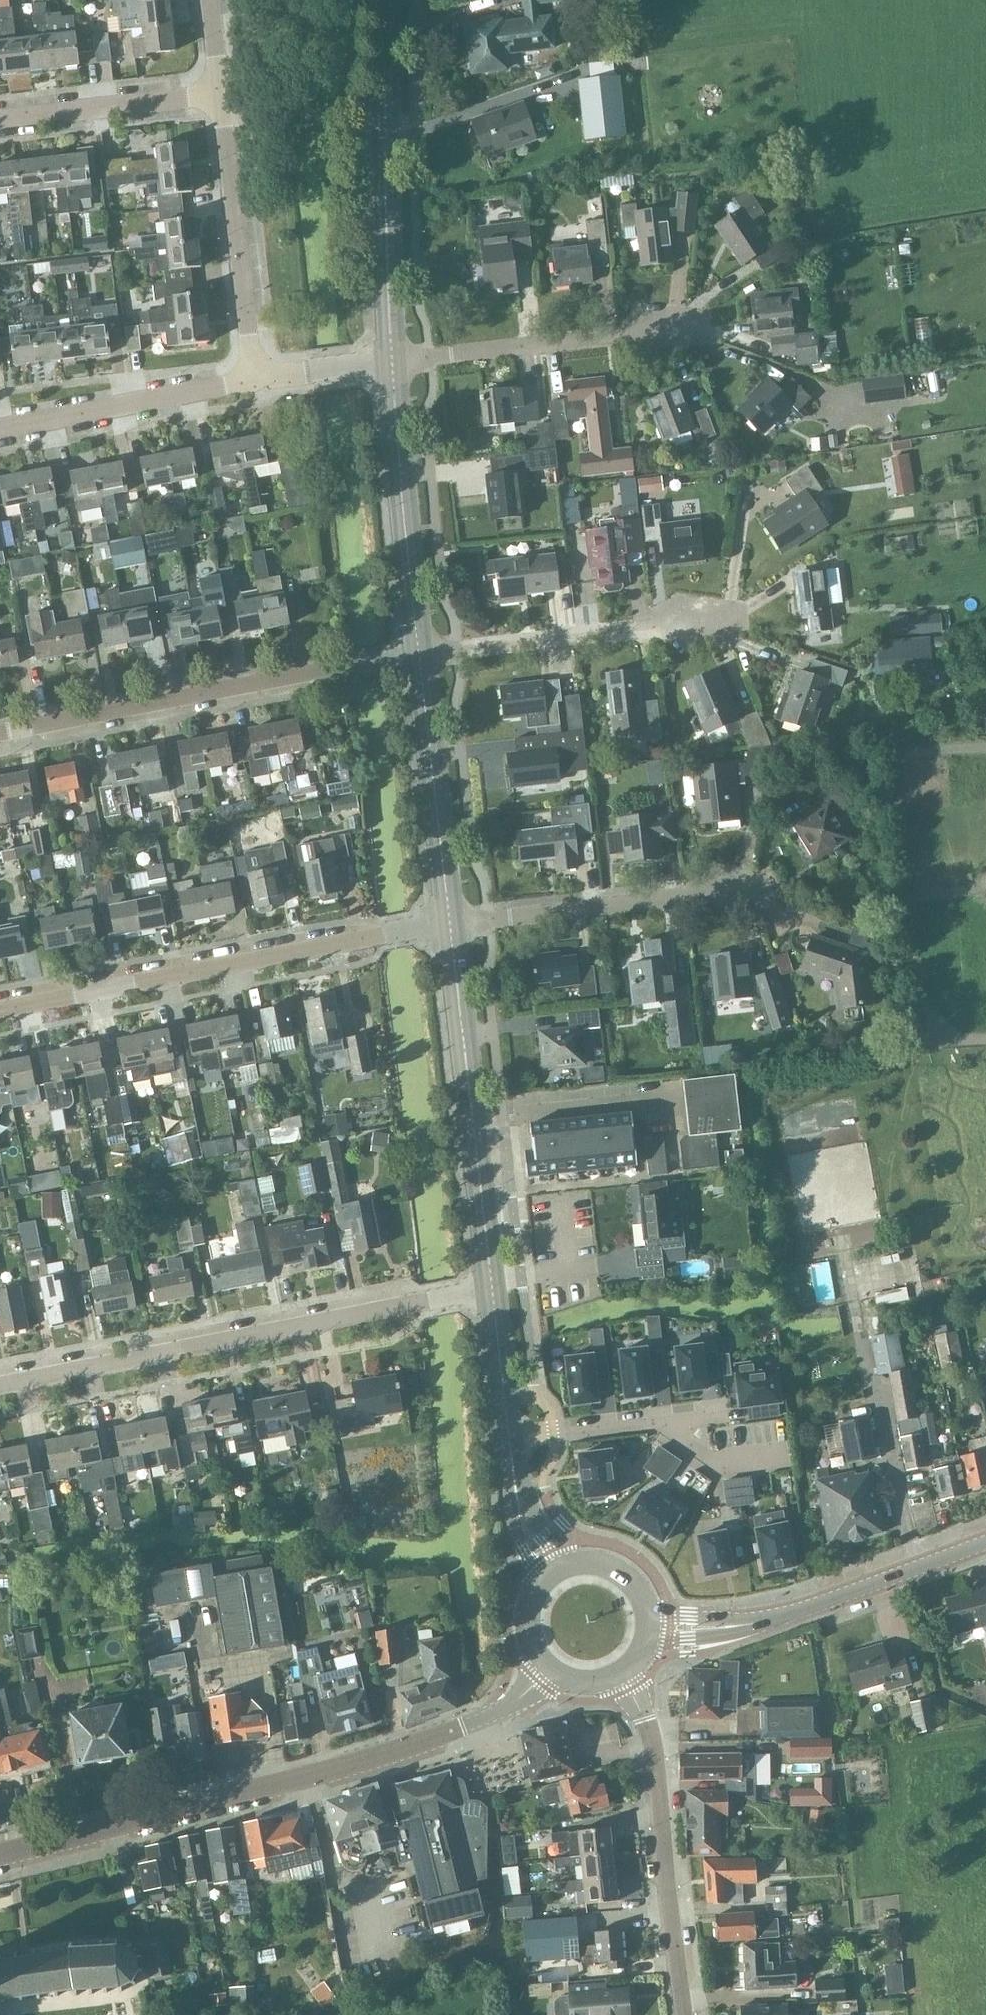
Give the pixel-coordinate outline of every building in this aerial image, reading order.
[(113,18),(120,17),(121,31),(132,30),(142,29),(172,25),(169,0),(168,0),(140,4),(140,0),(112,0),(113,18)] [(558,1),(558,0),(524,0),(525,5),(526,5),(527,20),(502,23),(502,21),(468,25),(474,73),(508,69),(506,54),(555,48),(551,17),(540,18),(539,3),(558,1)] [(17,41),(13,7),(0,9),(0,21),(6,74),(30,71),(27,39),(17,41)] [(61,12),(48,14),(47,14),(53,69),(78,66),(77,53),(95,51),(93,36),(93,34),(87,35),(87,26),(74,27),(75,34),(64,35),(61,12)] [(53,69),(47,14),(32,15),(35,38),(27,39),(30,71),(53,69)] [(142,29),(132,30),(133,40),(135,59),(146,57),(145,54),(175,51),(172,25),(142,29)] [(108,35),(93,36),(95,51),(97,64),(111,62),(108,35)] [(622,67),(582,70),(586,130),(625,126),(622,67)] [(486,155),(535,138),(524,106),(475,123),(486,155)] [(133,175),(189,168),(186,144),(156,147),(156,149),(155,150),(156,157),(157,157),(157,159),(132,162),(132,158),(104,161),(106,178),(107,178),(119,176),(133,175)] [(79,156),(63,158),(69,213),(81,212),(79,200),(92,198),(91,185),(89,172),(96,172),(93,149),(78,150),(79,156)] [(60,214),(69,213),(63,158),(39,161),(42,191),(56,189),(58,202),(59,215),(60,214)] [(29,192),(42,191),(39,161),(14,164),(22,226),(23,226),(33,225),(29,192)] [(24,240),(23,226),(22,226),(14,164),(0,166),(0,196),(7,195),(11,229),(13,241),(24,240)] [(158,209),(183,207),(181,194),(192,192),(189,168),(133,175),(134,186),(160,183),(162,195),(157,195),(158,209)] [(119,176),(107,178),(109,190),(120,189),(120,186),(119,176)] [(736,199),(743,209),(717,226),(743,265),(754,257),(763,271),(788,254),(779,240),(768,247),(752,223),(765,215),(750,190),(736,199)] [(638,205),(623,206),(627,239),(641,237),(645,267),(675,264),(671,230),(675,230),(674,232),(694,234),(698,195),(678,193),(676,211),(664,213),(664,211),(639,214),(638,205)] [(134,251),(198,243),(195,218),(184,220),(183,207),(158,209),(160,223),(165,222),(166,234),(140,238),(132,237),(134,251)] [(69,213),(60,214),(61,223),(70,222),(69,213)] [(591,258),(609,256),(605,221),(588,223),(590,244),(553,248),(558,287),(594,283),(591,258)] [(512,259),(532,257),(529,224),(481,229),(488,288),(487,288),(488,296),(518,292),(515,271),(514,271),(512,259)] [(97,251),(109,249),(108,238),(96,239),(97,251)] [(15,261),(26,260),(24,240),(13,241),(15,261)] [(191,282),(190,269),(201,268),(198,243),(134,251),(136,260),(143,259),(143,261),(156,260),(158,272),(165,272),(166,285),(191,282)] [(59,263),(77,262),(77,248),(58,249),(59,263)] [(38,251),(38,261),(55,262),(55,251),(38,251)] [(203,293),(193,294),(191,282),(166,285),(167,297),(165,297),(166,309),(149,311),(151,324),(206,317),(203,293)] [(798,291),(752,295),(756,334),(771,333),(773,358),(797,355),(798,366),(819,363),(816,336),(795,338),(792,309),(800,309),(798,291)] [(106,325),(94,326),(91,299),(80,300),(86,357),(110,354),(109,340),(121,338),(118,317),(105,318),(106,325)] [(68,301),(69,316),(58,318),(62,360),(86,357),(80,300),(68,301)] [(42,305),(32,306),(38,362),(62,360),(58,318),(44,319),(42,305)] [(38,362),(32,306),(21,308),(24,327),(9,328),(14,365),(38,362)] [(206,317),(151,324),(152,334),(165,333),(167,347),(179,346),(209,343),(206,317)] [(932,318),(916,320),(920,354),(936,353),(932,318)] [(128,351),(141,350),(138,326),(125,327),(128,351)] [(903,375),(886,377),(889,400),(889,401),(906,398),(903,375)] [(798,411),(811,399),(792,380),(781,391),(769,379),(755,394),(756,395),(740,412),(761,433),(791,404),(798,411)] [(565,402),(550,403),(553,423),(553,424),(554,431),(555,441),(570,440),(568,420),(588,417),(593,455),(581,456),(584,477),(633,471),(631,450),(611,452),(605,399),(606,399),(604,380),(568,384),(570,399),(564,400),(565,402)] [(486,427),(540,422),(537,388),(483,393),(486,427)] [(698,443),(716,436),(706,410),(689,416),(679,391),(649,402),(664,441),(693,430),(698,443)] [(553,423),(537,425),(538,433),(540,450),(556,448),(555,441),(554,431),(553,424),(553,423)] [(261,436),(236,441),(244,482),(249,509),(262,507),(254,467),(279,462),(274,442),(263,444),(261,436)] [(244,482),(236,441),(211,446),(217,477),(241,482),(244,482)] [(492,476),(490,476),(495,520),(524,516),(518,473),(558,468),(556,448),(540,450),(530,451),(494,456),(497,475),(492,476)] [(166,455),(172,483),(197,479),(191,450),(166,455)] [(146,488),(172,483),(166,455),(141,460),(146,488)] [(122,464),(97,468),(102,497),(104,507),(108,525),(119,522),(114,495),(128,492),(122,464)] [(284,490),(299,487),(296,465),(280,467),(284,490)] [(783,554),(827,525),(809,499),(823,490),(808,467),(786,482),(797,499),(788,505),(790,509),(764,526),(783,554)] [(72,477),(62,479),(66,499),(76,497),(77,502),(79,512),(104,507),(102,497),(97,468),(71,473),(72,477)] [(50,469),(25,474),(31,503),(36,530),(46,529),(43,513),(57,510),(55,498),(56,498),(50,469)] [(0,479),(0,480),(5,508),(21,505),(26,532),(36,530),(31,503),(25,474),(0,479)] [(217,520),(228,519),(222,488),(210,490),(217,520)] [(183,495),(174,497),(177,512),(186,510),(183,495)] [(177,512),(174,497),(163,499),(166,514),(177,512)] [(140,502),(128,504),(130,516),(142,514),(140,502)] [(230,520),(247,518),(246,504),(229,506),(230,520)] [(665,565),(705,561),(700,521),(663,526),(661,505),(642,507),(647,543),(662,541),(665,565)] [(638,507),(613,510),(615,530),(587,533),(591,562),(598,562),(601,586),(605,585),(605,589),(609,592),(620,591),(623,587),(623,583),(628,583),(624,553),(644,551),(640,519),(639,519),(638,507)] [(7,534),(18,533),(16,515),(4,516),(7,534)] [(72,532),(60,534),(63,550),(75,548),(72,532)] [(157,535),(146,537),(150,555),(160,553),(157,535)] [(142,537),(110,543),(112,557),(145,550),(142,537)] [(47,541),(39,543),(41,555),(50,553),(47,541)] [(112,560),(109,544),(92,547),(93,551),(92,552),(95,563),(112,560)] [(287,625),(282,595),(284,594),(281,576),(270,578),(264,551),(252,554),(255,570),(254,570),(256,581),(259,599),(258,599),(264,629),(287,625)] [(487,564),(489,577),(485,577),(487,594),(489,597),(491,600),(494,603),(499,602),(498,600),(500,600),(501,605),(521,603),(520,596),(562,591),(558,555),(487,564)] [(29,575),(26,559),(10,562),(12,578),(29,575)] [(264,629),(258,599),(245,602),(244,596),(237,592),(232,568),(220,570),(221,576),(221,578),(224,594),(225,597),(223,598),(224,599),(225,605),(234,603),(240,633),(264,629)] [(811,633),(833,631),(826,571),(798,574),(799,585),(796,586),(800,620),(809,619),(811,633)] [(224,594),(221,578),(221,576),(200,580),(203,598),(191,600),(199,642),(221,638),(215,609),(225,607),(225,605),(224,599),(223,598),(225,597),(224,594)] [(125,591),(147,587),(145,578),(123,582),(125,591)] [(152,587),(120,593),(120,597),(123,613),(122,613),(128,644),(130,643),(130,646),(133,647),(139,646),(141,643),(141,641),(151,639),(146,610),(156,608),(152,587)] [(111,616),(98,618),(104,648),(128,644),(122,613),(123,613),(120,597),(120,593),(119,589),(106,591),(111,616)] [(57,626),(56,626),(62,656),(85,651),(80,622),(78,622),(76,613),(87,611),(83,590),(62,594),(68,624),(57,626)] [(199,642),(191,600),(189,594),(161,599),(165,618),(170,617),(175,647),(186,645),(187,649),(198,647),(198,643),(199,642)] [(916,615),(918,634),(929,633),(928,615),(927,610),(916,610),(916,615)] [(54,612),(26,618),(32,647),(35,646),(38,660),(62,656),(56,626),(57,626),(54,612)] [(930,640),(879,643),(881,661),(931,658),(930,640)] [(18,665),(13,641),(0,644),(0,668),(18,665)] [(813,660),(808,674),(799,671),(791,696),(785,694),(776,718),(812,731),(829,682),(843,687),(848,673),(813,660)] [(606,675),(611,716),(613,738),(636,736),(637,744),(661,741),(656,701),(641,703),(637,671),(606,675)] [(718,671),(685,685),(698,718),(695,719),(694,723),(697,730),(701,731),(703,730),(705,734),(726,726),(729,734),(742,729),(750,749),(771,747),(757,713),(739,720),(718,671)] [(541,682),(500,687),(504,719),(527,717),(528,729),(537,728),(538,737),(560,734),(559,725),(557,704),(544,705),(541,682)] [(583,730),(582,719),(568,721),(570,732),(583,730)] [(273,726),(279,756),(303,752),(297,722),(273,726)] [(279,756),(273,726),(250,731),(251,738),(239,740),(244,764),(249,762),(252,779),(269,777),(265,759),(279,756)] [(510,767),(508,767),(509,777),(511,777),(512,783),(526,782),(527,786),(559,782),(558,773),(588,769),(583,731),(538,737),(540,754),(509,757),(510,767)] [(203,739),(208,770),(232,766),(226,735),(203,739)] [(197,772),(208,770),(203,739),(179,744),(184,774),(185,774),(188,792),(201,789),(197,772)] [(733,765),(693,770),(700,825),(740,820),(736,785),(744,784),(745,775),(767,779),(771,747),(750,749),(749,750),(747,764),(733,765)] [(164,793),(161,779),(155,749),(131,754),(137,784),(139,797),(143,797),(143,798),(154,796),(154,795),(164,793)] [(128,785),(137,784),(131,754),(109,758),(114,787),(100,789),(106,819),(122,816),(120,806),(131,804),(128,785)] [(69,805),(84,801),(82,788),(78,789),(73,764),(46,770),(51,795),(53,807),(69,805)] [(26,774),(1,779),(5,802),(10,821),(11,821),(34,817),(30,796),(26,774)] [(838,846),(849,839),(833,813),(850,803),(833,776),(811,789),(823,808),(794,827),(815,860),(832,850),(838,860),(844,857),(838,846)] [(1,779),(0,779),(0,828),(12,825),(11,821),(10,821),(5,802),(1,779)] [(314,788),(297,791),(295,783),(285,785),(289,805),(316,800),(314,788)] [(286,797),(267,801),(270,811),(288,807),(286,797)] [(674,836),(669,797),(652,799),(654,817),(621,821),(622,826),(603,829),(606,855),(625,852),(626,864),(660,859),(657,838),(674,836)] [(180,800),(183,814),(195,811),(192,798),(180,800)] [(218,820),(252,813),(250,803),(232,807),(231,802),(219,804),(220,809),(216,810),(218,820)] [(553,830),(517,834),(521,863),(556,859),(557,873),(576,870),(575,857),(576,857),(574,836),(591,834),(588,806),(551,811),(553,830)] [(165,811),(145,815),(149,832),(169,828),(165,811)] [(77,820),(81,843),(99,840),(94,816),(77,820)] [(34,846),(15,849),(17,859),(53,853),(49,828),(31,831),(34,846)] [(305,866),(311,898),(338,893),(332,861),(347,857),(344,837),(296,847),(300,867),(305,866)] [(271,845),(272,849),(245,854),(249,875),(256,909),(260,909),(260,911),(263,912),(274,910),(276,908),(275,906),(283,904),(276,870),(288,867),(283,842),(271,845)] [(17,861),(17,859),(15,849),(1,851),(3,863),(17,861)] [(90,875),(86,850),(72,853),(72,852),(52,856),(55,871),(75,867),(77,878),(90,875)] [(135,903),(140,932),(165,928),(160,898),(164,897),(164,899),(171,898),(164,864),(147,867),(150,889),(133,892),(135,903)] [(200,869),(204,890),(210,919),(235,914),(229,885),(233,884),(229,864),(200,869)] [(124,894),(114,896),(111,880),(96,883),(102,914),(107,913),(106,909),(110,908),(116,937),(140,932),(135,903),(126,904),(124,894)] [(210,919),(204,890),(195,891),(193,880),(174,884),(176,895),(179,894),(185,924),(210,919)] [(65,916),(71,946),(96,941),(90,912),(94,911),(92,900),(74,904),(76,914),(65,916)] [(71,946),(65,916),(57,918),(55,907),(35,911),(37,922),(40,922),(46,950),(71,946)] [(3,960),(26,955),(23,941),(29,940),(25,917),(9,920),(10,927),(0,929),(0,945),(3,960)] [(868,958),(875,936),(851,928),(844,948),(811,937),(799,970),(834,982),(838,1011),(871,1007),(863,957),(868,958)] [(664,1002),(667,1032),(669,1050),(693,1048),(686,984),(674,985),(672,972),(674,972),(670,941),(645,944),(647,964),(630,966),(634,1005),(664,1002)] [(772,1030),(790,1025),(774,972),(756,978),(757,980),(751,981),(748,953),(711,957),(716,1002),(752,998),(751,995),(761,994),(772,1030)] [(580,998),(597,996),(594,968),(577,970),(576,958),(551,961),(550,955),(533,957),(536,985),(552,983),(553,989),(579,986),(580,998)] [(610,973),(599,974),(602,994),(613,992),(610,973)] [(309,1002),(306,1003),(310,1025),(307,1025),(313,1053),(316,1056),(319,1058),(322,1059),(332,1057),(331,1053),(333,1053),(349,1049),(347,1040),(343,1041),(341,1032),(334,997),(322,1000),(319,997),(310,998),(309,1002)] [(267,1042),(293,1037),(287,1007),(261,1012),(266,1037),(255,1039),(259,1061),(270,1059),(267,1042)] [(581,1030),(601,1028),(599,1012),(567,1015),(569,1031),(540,1034),(544,1070),(584,1066),(581,1030)] [(212,1022),(218,1052),(222,1071),(243,1067),(256,1064),(252,1044),(243,1046),(237,1017),(212,1022)] [(205,1084),(223,1080),(218,1052),(212,1022),(187,1027),(190,1041),(184,1043),(191,1078),(203,1076),(205,1084)] [(167,1031),(143,1035),(148,1065),(150,1075),(152,1075),(159,1073),(172,1071),(174,1083),(187,1080),(183,1056),(173,1058),(167,1031)] [(150,1075),(148,1065),(143,1035),(118,1040),(123,1066),(113,1068),(118,1095),(134,1092),(132,1082),(152,1078),(152,1075),(150,1075)] [(364,1036),(347,1040),(349,1049),(354,1075),(371,1071),(364,1036)] [(99,1044),(73,1049),(79,1078),(86,1077),(92,1108),(104,1105),(108,1126),(123,1123),(118,1096),(110,1098),(105,1072),(104,1072),(99,1044)] [(54,1083),(45,1085),(50,1112),(63,1109),(64,1109),(69,1108),(71,1107),(73,1105),(74,1103),(74,1100),(72,1090),(73,1090),(71,1080),(79,1078),(73,1049),(72,1049),(70,1048),(67,1048),(64,1049),(61,1050),(59,1052),(49,1054),(54,1083)] [(585,1055),(585,1070),(606,1071),(606,1056),(585,1055)] [(4,1063),(10,1092),(11,1092),(35,1087),(34,1087),(29,1058),(4,1063)] [(273,1062),(259,1065),(261,1078),(267,1076),(270,1087),(283,1084),(279,1064),(273,1065),(273,1062)] [(2,1108),(13,1105),(10,1092),(4,1063),(0,1064),(0,1112),(2,1108)] [(716,1135),(740,1132),(734,1076),(683,1082),(689,1136),(687,1136),(680,1145),(683,1172),(719,1168),(716,1135)] [(35,1087),(11,1092),(14,1107),(41,1102),(42,1102),(39,1086),(34,1087),(35,1087)] [(123,1113),(138,1110),(134,1092),(119,1095),(123,1113)] [(235,1100),(228,1101),(231,1116),(237,1115),(235,1100)] [(63,1109),(50,1112),(55,1132),(68,1130),(63,1109)] [(637,1166),(631,1114),(540,1124),(540,1126),(524,1127),(526,1142),(527,1153),(524,1153),(527,1178),(637,1166)] [(282,1127),(269,1130),(273,1147),(302,1141),(299,1128),(303,1127),(301,1116),(280,1120),(282,1127)] [(346,1119),(327,1122),(329,1137),(348,1134),(348,1130),(346,1124),(346,1119)] [(375,1120),(375,1135),(392,1135),(392,1120),(375,1120)] [(108,1126),(106,1127),(108,1138),(125,1134),(123,1123),(108,1126)] [(663,1134),(645,1136),(649,1176),(667,1174),(663,1134)] [(193,1136),(181,1139),(187,1161),(200,1158),(193,1136)] [(337,1141),(323,1144),(325,1154),(339,1152),(337,1141)] [(215,1142),(202,1145),(204,1158),(218,1155),(215,1142)] [(316,1164),(299,1167),(302,1179),(309,1177),(313,1193),(328,1190),(323,1162),(321,1163),(316,1164)] [(325,1165),(330,1189),(347,1186),(343,1162),(325,1165)] [(69,1167),(61,1169),(64,1180),(71,1179),(69,1167)] [(169,1175),(164,1185),(174,1190),(179,1181),(169,1175)] [(42,1176),(28,1179),(31,1193),(45,1190),(42,1176)] [(245,1219),(261,1216),(260,1207),(261,1207),(255,1179),(238,1183),(228,1185),(229,1192),(239,1190),(245,1219)] [(667,1182),(638,1185),(644,1249),(634,1250),(636,1268),(663,1266),(661,1249),(683,1246),(680,1221),(671,1222),(667,1182)] [(108,1183),(81,1189),(83,1196),(103,1192),(109,1191),(108,1183)] [(74,1189),(61,1191),(78,1273),(91,1270),(84,1239),(78,1210),(74,1189)] [(60,1193),(42,1193),(43,1206),(61,1206),(60,1193)] [(356,1253),(380,1248),(371,1201),(335,1209),(339,1231),(351,1229),(356,1253)] [(180,1250),(195,1247),(189,1215),(174,1218),(180,1250)] [(301,1221),(265,1229),(273,1266),(285,1264),(286,1266),(301,1263),(309,1262),(311,1270),(330,1266),(325,1242),(324,1242),(321,1230),(304,1234),(301,1221)] [(35,1222),(20,1225),(22,1236),(38,1233),(35,1222)] [(235,1228),(241,1257),(209,1264),(214,1293),(265,1283),(253,1224),(235,1228)] [(50,1279),(43,1248),(24,1252),(30,1282),(40,1280),(49,1325),(77,1320),(70,1285),(68,1276),(53,1278),(50,1279)] [(108,1267),(89,1271),(93,1291),(97,1315),(135,1308),(130,1283),(128,1273),(127,1273),(124,1259),(107,1262),(108,1267)] [(155,1305),(194,1297),(189,1273),(184,1274),(181,1260),(167,1262),(170,1276),(150,1280),(155,1305)] [(27,1329),(19,1289),(0,1292),(0,1324),(2,1334),(27,1329)] [(935,1326),(943,1366),(964,1362),(957,1321),(935,1326)] [(921,1434),(910,1370),(907,1370),(900,1331),(873,1336),(880,1375),(890,1373),(901,1438),(907,1470),(927,1466),(921,1434)] [(706,1379),(719,1378),(716,1353),(703,1354),(702,1345),(675,1349),(681,1392),(708,1389),(706,1379)] [(664,1352),(648,1354),(647,1348),(620,1351),(626,1399),(653,1396),(651,1383),(668,1381),(664,1352)] [(566,1358),(568,1375),(568,1377),(569,1387),(569,1389),(570,1389),(572,1406),(573,1406),(573,1405),(588,1404),(589,1404),(597,1403),(599,1403),(598,1393),(610,1391),(606,1353),(566,1358)] [(740,1404),(741,1408),(748,1407),(750,1419),(779,1416),(777,1403),(781,1403),(777,1371),(758,1373),(757,1362),(736,1365),(739,1394),(740,1404)] [(399,1390),(399,1384),(396,1385),(395,1377),(352,1384),(355,1398),(337,1401),(344,1432),(377,1425),(375,1418),(404,1413),(399,1390)] [(233,1395),(208,1400),(216,1439),(234,1436),(238,1455),(240,1455),(254,1452),(247,1416),(238,1418),(235,1404),(233,1395)] [(302,1431),(310,1429),(303,1396),(288,1399),(288,1397),(257,1403),(266,1455),(290,1450),(290,1446),(304,1443),(302,1431)] [(189,1434),(179,1436),(180,1440),(185,1468),(187,1481),(200,1479),(195,1452),(207,1449),(206,1441),(216,1439),(208,1400),(183,1405),(185,1414),(189,1434)] [(933,1413),(919,1415),(925,1446),(938,1443),(933,1413)] [(847,1464),(877,1459),(869,1418),(839,1424),(847,1464)] [(166,1419),(141,1423),(150,1469),(164,1466),(165,1472),(185,1468),(180,1440),(170,1442),(166,1419)] [(112,1459),(115,1476),(116,1475),(150,1469),(141,1423),(116,1428),(121,1457),(112,1459)] [(96,1432),(71,1437),(77,1467),(80,1482),(101,1478),(104,1493),(117,1491),(118,1490),(115,1476),(112,1459),(102,1461),(96,1432)] [(71,1437),(47,1442),(52,1470),(49,1471),(51,1482),(70,1479),(68,1468),(77,1467),(71,1437)] [(970,1441),(972,1454),(962,1456),(968,1489),(972,1488),(975,1493),(979,1492),(981,1487),(985,1486),(985,1438),(970,1441)] [(27,1446),(2,1451),(8,1480),(10,1491),(25,1488),(29,1511),(31,1511),(36,1533),(52,1530),(48,1507),(49,1507),(50,1507),(47,1491),(43,1472),(33,1475),(27,1446)] [(645,1468),(656,1475),(670,1454),(659,1447),(645,1468)] [(0,1451),(0,1493),(10,1491),(8,1480),(2,1451),(0,1451)] [(582,1480),(582,1481),(582,1482),(583,1482),(585,1498),(589,1498),(589,1502),(605,1500),(605,1496),(616,1494),(611,1451),(579,1455),(581,1471),(581,1472),(581,1473),(582,1480)] [(681,1462),(670,1454),(656,1475),(666,1483),(681,1462)] [(941,1500),(966,1495),(958,1455),(933,1460),(941,1500)] [(866,1536),(884,1532),(872,1473),(854,1476),(854,1473),(828,1478),(826,1467),(816,1469),(818,1480),(816,1480),(829,1543),(851,1539),(855,1542),(862,1541),(866,1536)] [(741,1505),(754,1503),(750,1478),(737,1480),(741,1505)] [(737,1480),(725,1482),(728,1507),(741,1505),(737,1480)] [(336,1490),(324,1492),(328,1513),(340,1511),(336,1490)] [(117,1491),(104,1493),(108,1514),(121,1512),(117,1491)] [(626,1519),(663,1543),(679,1516),(642,1493),(626,1519)] [(202,1512),(194,1513),(195,1527),(203,1526),(202,1512)] [(192,1517),(181,1518),(182,1529),(193,1528),(192,1517)] [(795,1567),(786,1524),(756,1530),(765,1573),(766,1573),(784,1569),(786,1569),(793,1567),(795,1567)] [(52,1530),(36,1533),(38,1544),(54,1540),(52,1530)] [(698,1537),(706,1577),(708,1576),(722,1573),(724,1573),(731,1571),(733,1571),(725,1532),(698,1537)] [(264,1558),(211,1567),(150,1577),(156,1610),(216,1600),(226,1658),(284,1649),(271,1570),(266,1571),(264,1558)] [(318,1578),(341,1576),(340,1566),(317,1568),(318,1578)] [(296,1569),(285,1572),(288,1583),(299,1580),(296,1569)] [(973,1594),(946,1600),(955,1632),(985,1624),(985,1586),(972,1590),(973,1594)] [(15,1630),(21,1661),(43,1657),(37,1626),(15,1630)] [(399,1656),(407,1655),(404,1629),(377,1632),(381,1666),(400,1664),(399,1656)] [(426,1679),(399,1688),(401,1694),(399,1695),(400,1697),(402,1696),(406,1723),(423,1717),(424,1720),(425,1719),(457,1708),(456,1704),(458,1704),(455,1693),(452,1694),(447,1678),(451,1678),(443,1638),(433,1640),(420,1642),(426,1679)] [(303,1682),(316,1688),(329,1736),(372,1725),(354,1654),(335,1659),(338,1672),(326,1675),(319,1647),(299,1653),(303,1682)] [(887,1692),(911,1685),(902,1652),(885,1657),(882,1648),(868,1652),(867,1648),(844,1655),(854,1693),(885,1685),(887,1692)] [(184,1652),(149,1660),(150,1663),(151,1670),(186,1662),(185,1654),(184,1652)] [(687,1671),(685,1718),(719,1719),(721,1720),(722,1706),(736,1707),(737,1660),(722,1660),(722,1670),(691,1668),(688,1668),(687,1671)] [(225,1675),(200,1681),(204,1700),(211,1698),(219,1745),(253,1738),(245,1690),(229,1694),(225,1675)] [(35,1683),(24,1685),(31,1716),(42,1713),(35,1683)] [(310,1739),(302,1684),(289,1686),(292,1705),(281,1706),(287,1742),(310,1739)] [(46,1762),(39,1733),(34,1734),(32,1725),(17,1728),(15,1723),(11,1724),(3,1691),(0,1692),(0,1773),(46,1762)] [(819,1701),(761,1703),(762,1738),(820,1737),(819,1701)] [(918,1734),(936,1730),(930,1702),(912,1705),(918,1734)] [(139,1753),(142,1750),(140,1734),(137,1731),(127,1733),(122,1706),(69,1715),(78,1766),(132,1756),(131,1754),(139,1753)] [(183,1761),(208,1757),(200,1713),(177,1717),(175,1707),(149,1711),(156,1749),(174,1746),(174,1745),(180,1744),(183,1761)] [(565,1721),(518,1731),(526,1758),(531,1782),(577,1772),(565,1721)] [(830,1739),(791,1740),(792,1756),(831,1755),(831,1745),(830,1739)] [(726,1780),(727,1789),(728,1790),(728,1792),(752,1801),(751,1765),(752,1753),(742,1753),(679,1753),(680,1781),(726,1780)] [(396,1790),(391,1791),(405,1846),(404,1846),(407,1861),(414,1860),(431,1929),(485,1915),(476,1881),(487,1878),(488,1807),(486,1807),(486,1814),(473,1813),(470,1800),(465,1783),(464,1780),(461,1778),(453,1776),(450,1776),(449,1772),(395,1785),(396,1790)] [(567,1801),(570,1814),(607,1806),(602,1785),(599,1786),(596,1776),(579,1780),(578,1777),(559,1781),(560,1785),(541,1789),(545,1806),(567,1801)] [(832,1778),(816,1779),(816,1807),(830,1807),(833,1806),(832,1778)] [(399,1863),(407,1861),(404,1846),(405,1846),(391,1791),(379,1794),(376,1785),(324,1802),(325,1804),(326,1807),(343,1862),(345,1866),(349,1869),(353,1870),(358,1870),(362,1867),(365,1864),(366,1859),(366,1854),(395,1845),(399,1863)] [(729,1816),(728,1792),(728,1790),(727,1789),(686,1789),(687,1856),(722,1857),(722,1839),(728,1839),(727,1817),(729,1816)] [(813,1809),(811,1827),(825,1828),(827,1811),(813,1809)] [(272,1818),(271,1818),(282,1872),(292,1870),(295,1882),(316,1877),(312,1862),(323,1859),(316,1833),(304,1836),(299,1813),(273,1820),(272,1818)] [(282,1872),(271,1818),(245,1824),(252,1860),(266,1857),(269,1875),(282,1872)] [(577,1831),(552,1833),(553,1843),(569,1841),(569,1843),(571,1855),(571,1856),(614,1852),(611,1827),(577,1830),(577,1831)] [(234,1828),(208,1832),(216,1883),(231,1881),(232,1891),(235,1890),(237,1904),(251,1902),(244,1860),(240,1861),(234,1828)] [(201,1899),(203,1898),(208,1922),(215,1921),(202,1854),(203,1854),(199,1834),(177,1838),(181,1858),(183,1858),(188,1883),(198,1881),(201,1899)] [(179,1884),(171,1841),(146,1846),(149,1862),(140,1863),(145,1890),(149,1889),(151,1901),(165,1899),(163,1887),(179,1884)] [(772,1859),(786,1860),(786,1847),(772,1846),(772,1859)] [(616,1876),(614,1852),(571,1856),(571,1855),(554,1857),(555,1867),(581,1865),(583,1879),(616,1876)] [(507,1880),(524,1879),(523,1855),(506,1855),(507,1880)] [(756,1871),(770,1870),(769,1857),(755,1858),(755,1857),(702,1858),(706,1904),(744,1903),(743,1884),(758,1884),(756,1871)] [(616,1876),(583,1879),(558,1881),(558,1892),(574,1890),(574,1892),(584,1891),(585,1904),(619,1901),(616,1876)] [(767,1887),(768,1902),(788,1901),(787,1886),(767,1887)] [(509,1918),(534,1916),(533,1896),(509,1897),(509,1918)] [(769,1916),(788,1915),(787,1903),(768,1904),(769,1916)] [(717,1913),(719,1943),(757,1940),(757,1939),(780,1937),(778,1918),(765,1919),(765,1916),(755,1916),(754,1911),(717,1913)] [(576,1917),(523,1921),(523,1922),(526,1960),(526,1961),(579,1957),(576,1917)] [(595,1944),(580,1946),(581,1965),(608,1963),(609,1969),(625,1968),(622,1930),(594,1932),(595,1944)] [(41,1997),(40,1993),(56,1991),(56,1995),(59,1994),(58,1991),(71,1989),(72,1992),(73,1992),(74,1995),(79,1995),(78,1990),(89,1989),(90,1993),(93,1992),(93,1988),(104,1987),(105,1991),(109,1990),(109,1986),(118,1985),(119,1989),(123,1989),(123,1984),(131,1981),(134,1984),(138,1981),(135,1977),(139,1970),(143,1972),(145,1968),(141,1967),(140,1957),(143,1955),(141,1952),(138,1953),(132,1947),(134,1942),(131,1940),(128,1945),(119,1943),(119,1937),(115,1938),(115,1943),(105,1944),(104,1939),(100,1939),(101,1943),(91,1944),(90,1940),(86,1940),(86,1945),(75,1945),(74,1941),(70,1941),(70,1944),(67,1944),(67,1948),(54,1950),(53,1946),(49,1946),(50,1951),(38,1952),(37,1947),(33,1948),(34,1953),(20,1955),(18,1949),(14,1950),(15,1956),(3,1957),(2,1952),(0,1952),(0,1997),(3,1997),(3,2000),(7,2000),(6,1996),(18,1995),(19,2000),(23,1999),(22,1994),(37,1993),(38,1997),(41,1997)] [(745,1991),(796,1988),(795,1960),(780,1961),(780,1942),(767,1943),(767,1941),(742,1943),(742,1959),(745,1991)] [(146,1945),(152,1977),(170,1974),(164,1942),(146,1945)] [(844,1980),(816,1981),(817,2002),(845,2000),(844,1980)] [(325,1981),(311,1991),(323,2008),(337,1999),(325,1981)] [(904,1981),(889,1983),(890,1994),(905,1993),(904,1981)] [(627,1989),(608,1991),(607,1983),(595,1984),(567,1986),(568,1995),(563,1996),(561,1996),(558,1999),(556,2002),(557,2014),(630,2014),(627,1989)] [(254,1986),(238,1987),(239,2012),(256,2011),(254,1986)] [(226,1993),(210,1995),(212,2007),(227,2005),(226,1993)] [(742,2014),(803,2014),(788,2014),(787,2003),(741,2004),(742,2014)]
